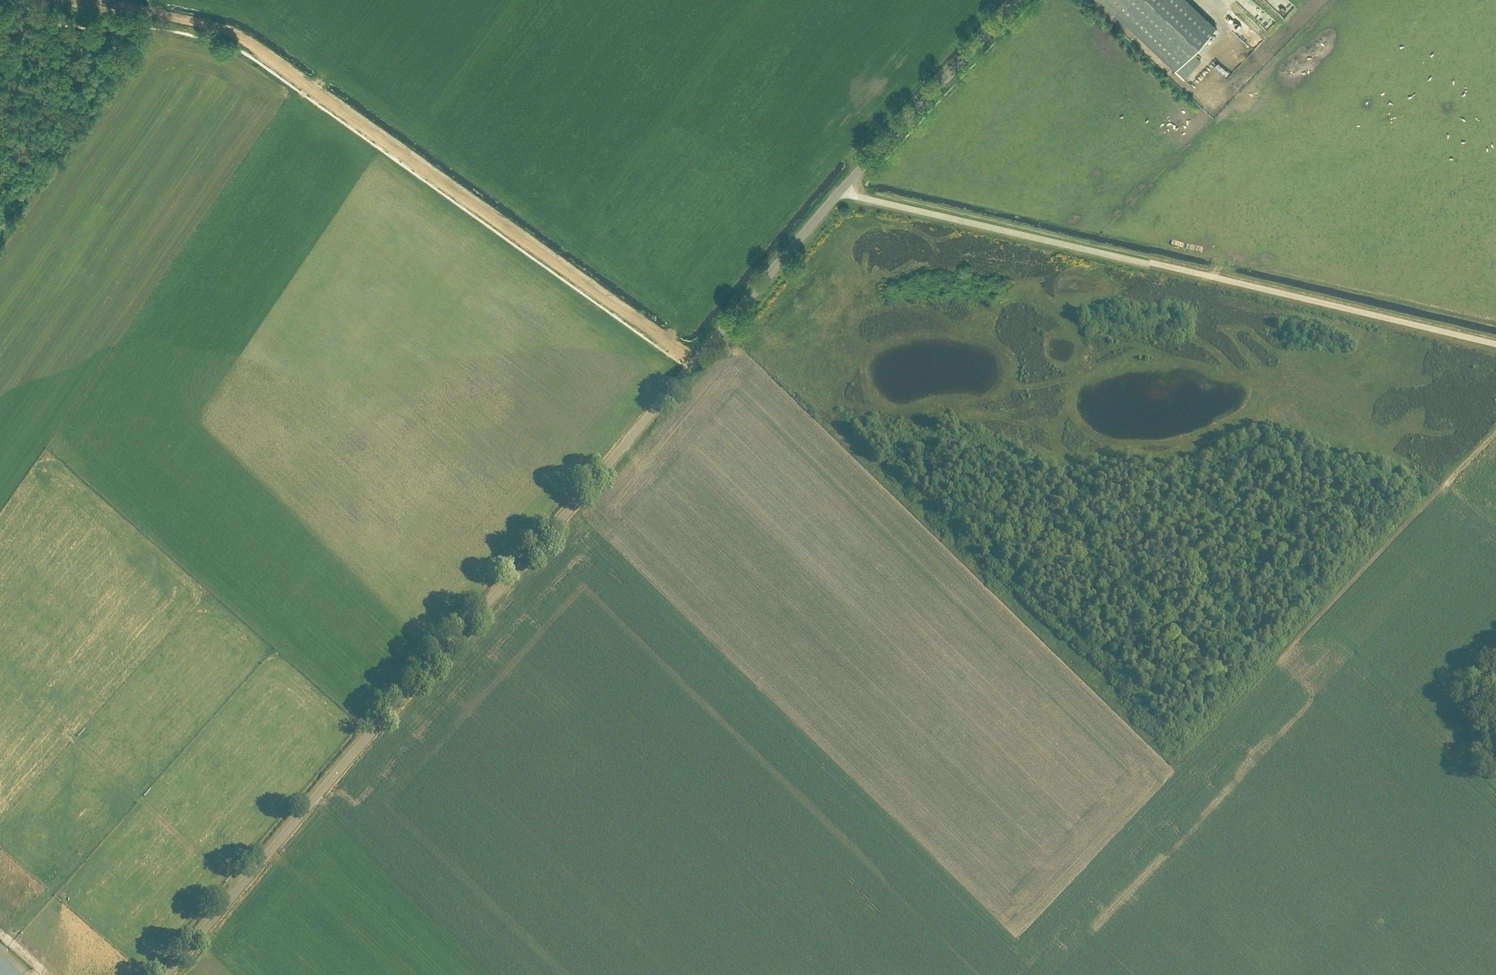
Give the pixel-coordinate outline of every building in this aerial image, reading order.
[(1175,70),(1216,27),(1188,0),(1101,0),(1175,70)] [(1185,74),(1201,59),(1194,52),(1178,67),(1185,74)] [(0,962),(0,974),(15,974),(0,962)]
